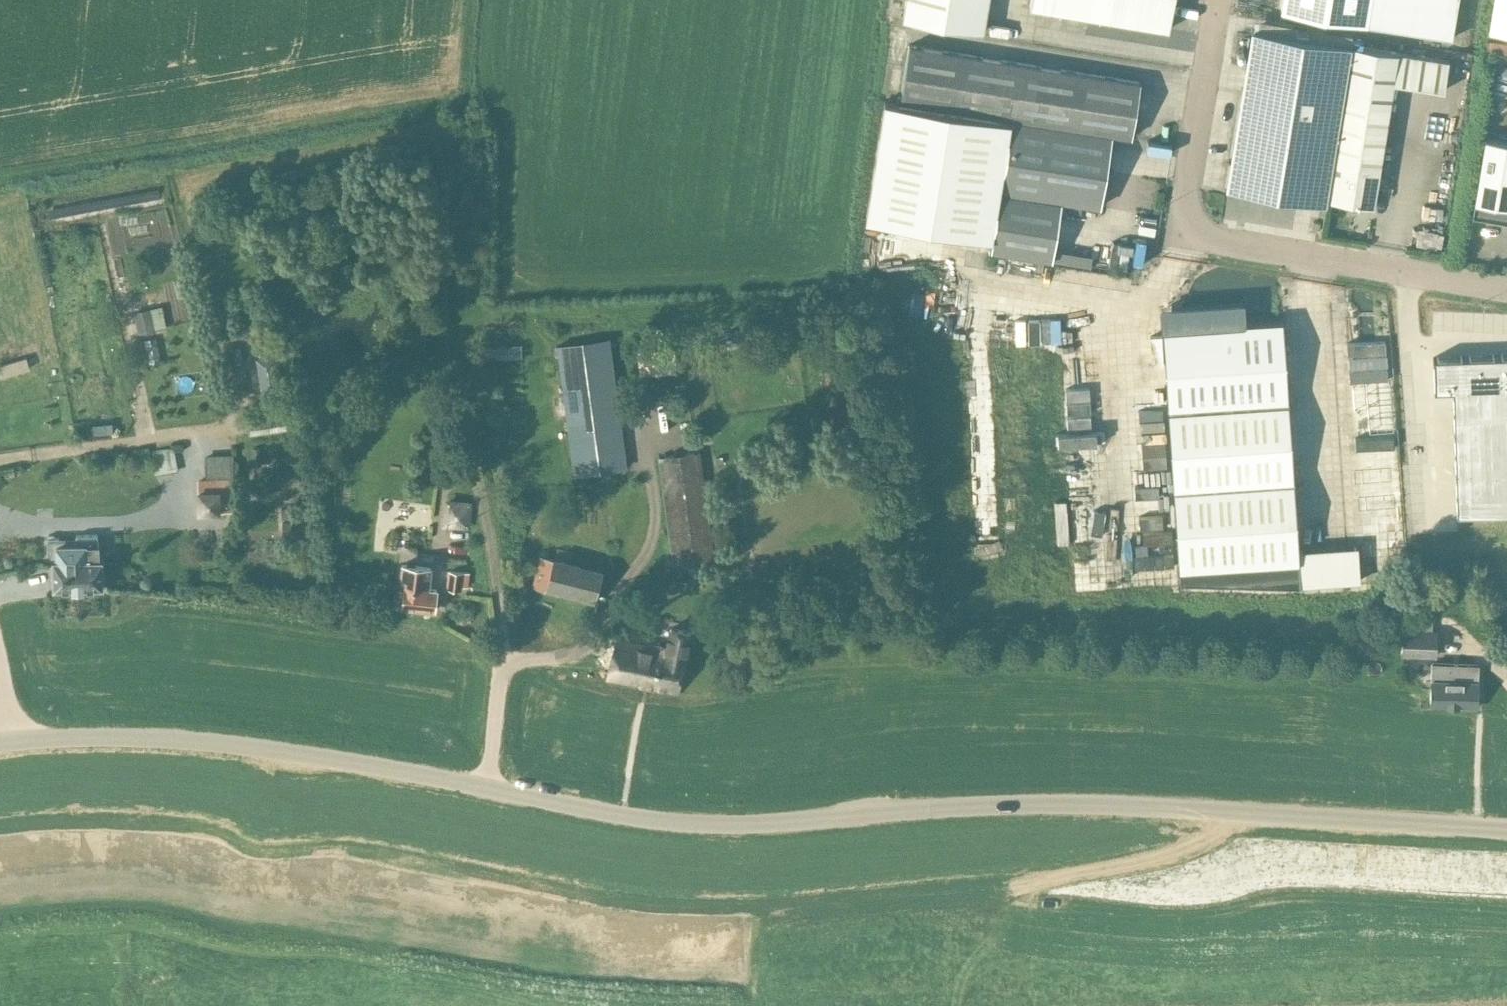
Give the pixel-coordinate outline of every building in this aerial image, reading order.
[(903,19),(983,32),(988,0),(906,0),(903,19)] [(1030,6),(1168,29),(1173,0),(1031,0),(1030,6)] [(1281,10),(1451,38),(1458,0),(1283,0),(1281,10)] [(1487,32),(1506,35),(1506,0),(1492,0),(1487,32)] [(1326,203),(1327,196),(1351,45),(1253,29),(1227,187),(1326,203)] [(900,101),(946,108),(947,108),(1012,119),(993,238),(991,249),(1051,259),(1061,200),(1100,206),(1111,134),(1131,137),(1140,81),(910,44),(900,101)] [(1443,90),(1448,61),(1351,45),(1327,196),(1330,197),(1329,198),(1373,205),(1393,82),(1443,90)] [(1012,119),(947,108),(946,108),(900,101),(900,102),(885,99),(866,218),(993,238),(1012,119)] [(1485,136),(1472,216),(1506,222),(1506,140),(1485,136)] [(135,312),(139,332),(154,329),(150,308),(135,312)] [(1180,583),(1300,586),(1283,321),(1241,324),(1240,312),(1167,317),(1168,329),(1163,329),(1180,583)] [(262,395),(275,394),(274,335),(261,336),(262,395)] [(627,468),(617,398),(609,338),(556,345),(573,474),(627,468)] [(1382,362),(1383,348),(1358,346),(1357,361),(1382,362)] [(1433,357),(1434,389),(1452,389),(1457,513),(1506,512),(1506,354),(1433,357)] [(1401,444),(1390,368),(1368,371),(1370,385),(1353,387),(1362,449),(1401,444)] [(659,456),(672,563),(713,558),(700,451),(659,456)] [(228,480),(198,481),(199,511),(229,510),(228,480)] [(442,525),(470,529),(473,501),(445,498),(442,525)] [(98,537),(47,538),(48,566),(53,565),(54,590),(73,589),(73,590),(84,590),(84,589),(103,588),(102,560),(98,560),(98,537)] [(542,556),(534,585),(595,601),(603,572),(542,556)] [(399,587),(405,587),(402,607),(434,611),(436,590),(428,589),(429,580),(430,580),(431,574),(429,573),(430,568),(402,565),(399,587)] [(449,569),(446,588),(462,590),(463,586),(468,587),(470,572),(449,569)] [(1437,631),(1403,628),(1401,656),(1435,659),(1437,631)] [(665,648),(619,639),(611,677),(678,692),(691,632),(669,629),(665,648)] [(1431,663),(1430,706),(1476,707),(1477,683),(1477,672),(1478,665),(1431,663)]
